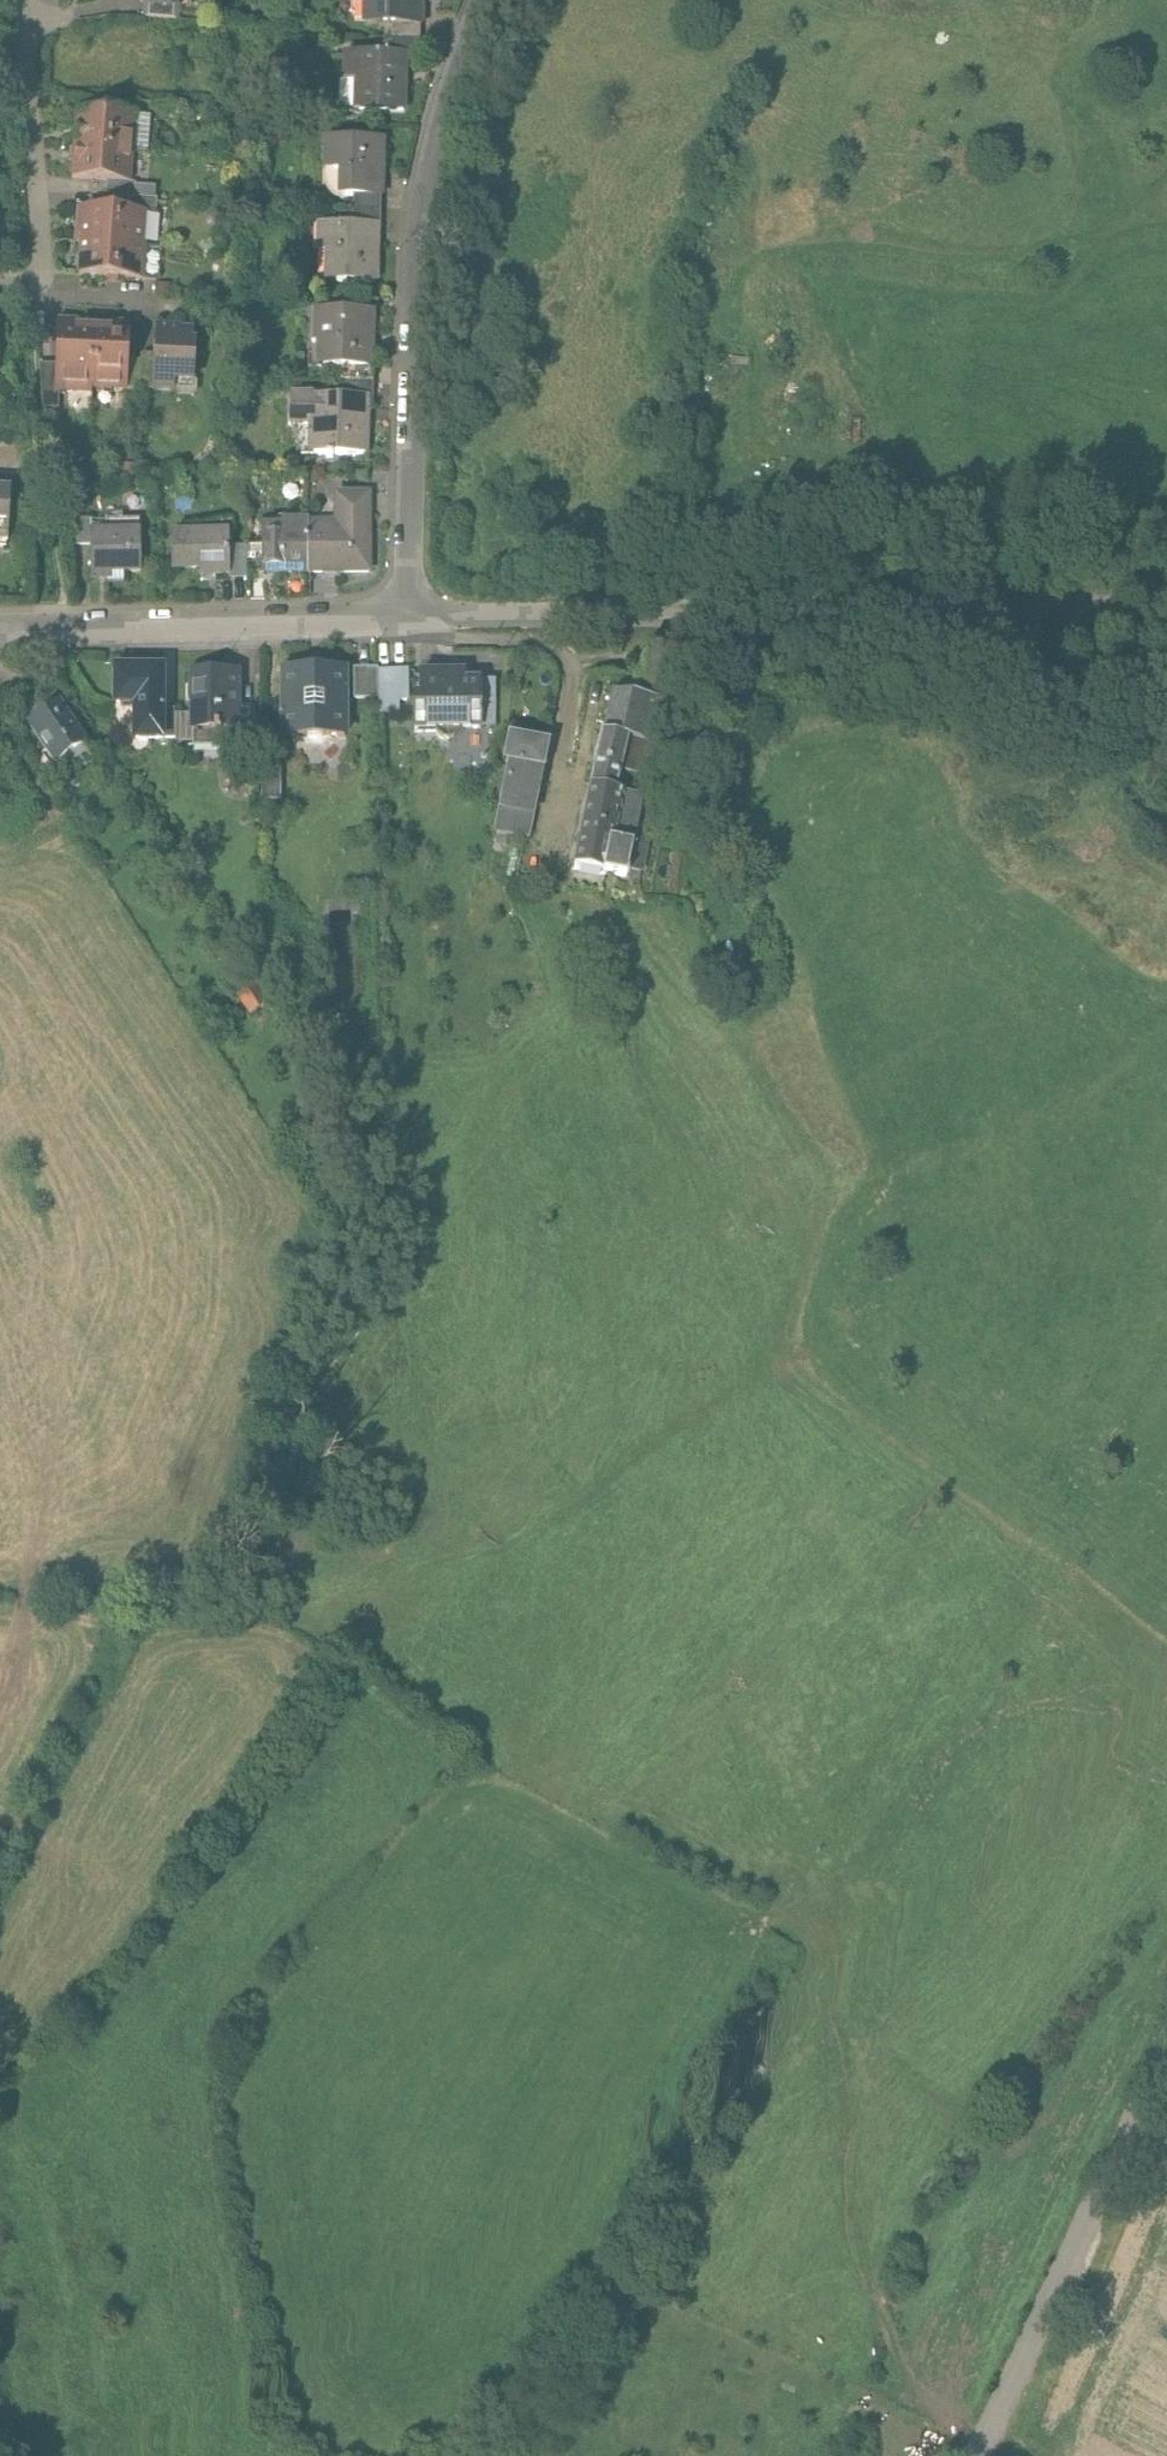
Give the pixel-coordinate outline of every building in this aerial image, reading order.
[(43,10),(58,11),(59,0),(44,0),(43,10)] [(145,14),(169,16),(169,15),(170,0),(146,0),(145,14)] [(186,4),(187,3),(200,18),(219,1),(218,0),(183,0),(186,4)] [(352,5),(350,5),(349,31),(363,37),(365,37),(365,44),(390,44),(418,45),(420,45),(421,17),(425,17),(430,13),(430,8),(426,4),(421,4),(421,0),(352,0),(352,5)] [(169,15),(169,16),(145,14),(144,28),(177,31),(178,15),(169,15)] [(418,45),(390,44),(390,58),(417,59),(418,59),(418,45)] [(417,59),(390,58),(383,58),(383,73),(403,73),(403,74),(417,75),(417,59)] [(383,73),(343,72),(343,100),(359,101),(359,129),(402,131),(403,74),(403,73),(383,73)] [(64,123),(76,124),(91,125),(92,111),(65,109),(64,123)] [(76,124),(74,158),(131,162),(134,129),(91,125),(76,124)] [(129,196),(131,162),(74,158),(71,191),(106,194),(129,196)] [(380,160),(324,158),(323,188),(341,189),(340,215),(353,216),(379,216),(380,160)] [(105,208),(128,210),(133,211),(135,196),(129,196),(106,194),(105,208)] [(155,227),(157,212),(133,211),(128,210),(127,224),(146,226),(155,227)] [(352,230),(379,231),(379,216),(353,216),(352,230)] [(127,224),(79,221),(77,255),(81,256),(143,260),(146,226),(127,224)] [(352,230),(352,245),(374,246),(374,254),(378,254),(379,231),(352,230)] [(352,245),(319,245),(318,273),(327,273),(326,302),(373,303),(374,254),(374,246),(352,245)] [(143,260),(81,256),(79,288),(141,293),(143,260)] [(170,300),(156,300),(156,311),(170,312),(170,300)] [(372,332),(312,331),(311,388),(341,389),(371,389),(371,388),(368,388),(368,373),(372,373),(372,332)] [(77,337),(59,336),(57,379),(56,401),(59,401),(91,402),(94,345),(77,344),(77,337)] [(108,345),(94,345),(91,402),(124,404),(125,375),(127,339),(109,338),(108,345)] [(180,341),(156,340),(155,357),(157,359),(156,371),(154,373),(152,405),(173,406),(174,400),(180,394),(193,395),(195,356),(192,356),(192,344),(179,344),(180,341)] [(152,405),(154,373),(140,372),(139,376),(138,405),(152,405)] [(139,376),(125,375),(124,404),(138,405),(139,376)] [(56,401),(57,379),(39,378),(42,422),(58,423),(59,401),(56,401)] [(371,389),(341,389),(341,403),(371,404),(371,389)] [(341,403),(340,417),(365,418),(365,433),(370,433),(371,404),(341,403)] [(340,417),(289,416),(288,444),(290,444),(313,444),(312,475),(325,475),(325,478),(331,478),(331,475),(364,476),(365,433),(365,418),(340,417)] [(312,476),(312,475),(313,444),(290,444),(301,476),(312,476)] [(0,459),(0,474),(23,475),(22,460),(0,459)] [(0,474),(0,489),(24,490),(23,475),(0,474)] [(171,501),(172,513),(180,513),(180,500),(171,501)] [(56,508),(59,525),(73,523),(71,506),(56,508)] [(7,561),(10,508),(0,508),(0,561),(7,561)] [(334,549),(306,548),(305,593),(367,593),(368,516),(334,516),(334,549)] [(76,563),(90,562),(90,551),(91,551),(90,536),(71,536),(76,563)] [(305,593),(306,548),(306,542),(260,543),(260,567),(261,594),(262,594),(305,593)] [(138,550),(91,551),(90,551),(90,562),(91,597),(109,597),(109,590),(139,590),(138,550)] [(228,552),(170,553),(171,587),(200,586),(200,596),(227,595),(228,595),(228,568),(228,552)] [(245,597),(245,567),(228,568),(228,595),(227,595),(227,598),(245,597)] [(260,567),(245,567),(245,597),(262,596),(262,594),(261,594),(260,567)] [(637,711),(659,715),(657,677),(645,677),(637,711)] [(160,690),(116,690),(116,723),(133,723),(133,732),(136,732),(136,757),(160,758),(160,729),(160,690)] [(237,691),(191,691),(191,765),(216,765),(216,762),(235,762),(237,762),(237,759),(237,730),(237,693),(237,691)] [(344,692),(281,692),(281,757),(344,757),(344,692)] [(405,692),(376,693),(376,736),(396,735),(396,723),(405,723),(405,692)] [(352,693),(352,720),(376,720),(376,693),(352,693)] [(459,697),(418,697),(419,722),(413,722),(413,755),(434,755),(434,756),(434,758),(435,759),(436,760),(436,761),(437,762),(438,762),(439,763),(440,764),(441,764),(442,764),(443,765),(445,765),(446,765),(447,765),(448,765),(449,764),(450,764),(452,763),(453,762),(454,762),(455,760),(456,759),(456,757),(457,756),(457,755),(477,755),(477,705),(459,706),(459,697)] [(634,730),(661,735),(659,715),(637,711),(635,710),(631,729),(634,730)] [(57,722),(27,742),(54,784),(64,777),(82,765),(84,764),(57,722)] [(631,729),(608,725),(599,767),(624,772),(630,749),(634,730),(631,729)] [(174,729),(160,729),(160,758),(174,758),(174,729)] [(252,730),(237,730),(237,759),(252,759),(252,730)] [(656,754),(661,735),(634,730),(630,749),(656,754)] [(656,754),(630,749),(624,772),(651,778),(656,754)] [(465,755),(465,764),(453,765),(453,789),(486,788),(485,755),(465,755)] [(535,772),(508,766),(503,790),(508,791),(538,795),(538,796),(539,796),(543,773),(542,773),(535,772)] [(624,772),(599,767),(588,821),(612,826),(616,807),(624,772)] [(616,807),(643,812),(651,778),(624,772),(616,807)] [(280,789),(260,790),(260,819),(280,819),(280,789)] [(538,795),(508,791),(498,839),(528,844),(538,796),(538,795)] [(612,826),(588,821),(570,900),(601,906),(618,828),(618,827),(612,826)] [(637,833),(618,828),(601,906),(621,911),(622,904),(627,880),(637,833)] [(523,868),(528,844),(498,839),(494,863),(523,868)] [(235,1013),(249,1033),(267,1021),(254,1000),(235,1013)]
